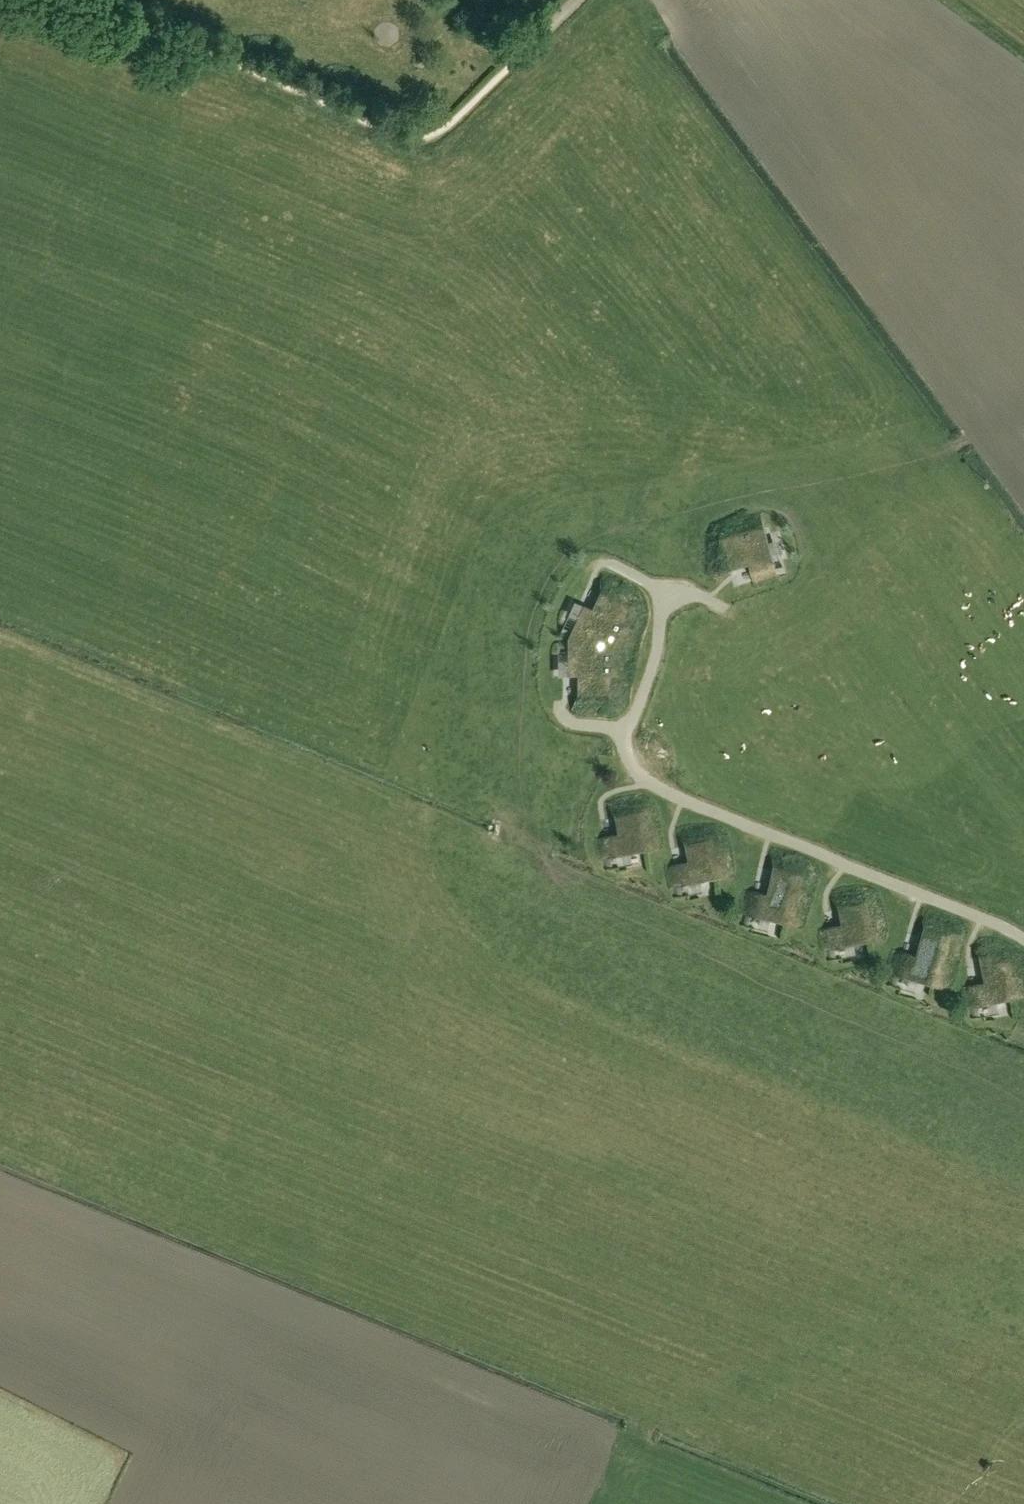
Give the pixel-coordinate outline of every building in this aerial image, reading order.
[(731,572),(745,568),(743,562),(745,561),(747,561),(754,584),(779,576),(761,515),(736,522),(740,536),(722,541),(731,572)] [(620,681),(624,655),(636,631),(624,625),(632,608),(604,593),(598,606),(603,609),(602,611),(601,613),(580,602),(568,625),(561,644),(557,670),(580,674),(580,677),(580,679),(574,678),(571,692),(603,697),(606,678),(620,681)] [(608,802),(609,807),(612,812),(613,814),(615,817),(617,831),(622,830),(622,832),(623,834),(600,838),(603,859),(659,850),(662,842),(655,802),(646,796),(608,802)] [(678,829),(679,835),(681,838),(682,841),(685,845),(687,858),(692,857),(692,859),(693,861),(670,865),(674,887),(729,877),(733,871),(727,834),(720,827),(711,824),(678,829)] [(770,851),(771,855),(772,859),(772,862),(774,866),(768,891),(773,892),(772,894),(772,896),(749,891),(743,915),(798,927),(804,923),(819,874),(813,862),(774,848),(770,851)] [(831,894),(832,899),(834,902),(835,903),(838,908),(841,921),(845,921),(845,923),(846,925),(823,929),(827,950),(882,941),(886,934),(885,928),(877,891),(864,887),(836,891),(831,894)] [(921,912),(923,917),(923,921),(924,928),(917,952),(922,953),(921,955),(920,957),(898,951),(891,975),(945,990),(952,984),(968,934),(964,923),(924,908),(921,912)] [(973,948),(977,953),(979,957),(983,979),(988,978),(988,980),(989,982),(966,986),(970,1008),(1023,998),(1023,963),(1022,952),(984,934),(977,937),(973,948)] [(992,1015),(1011,1013),(1010,1002),(991,1004),(992,1015)]
